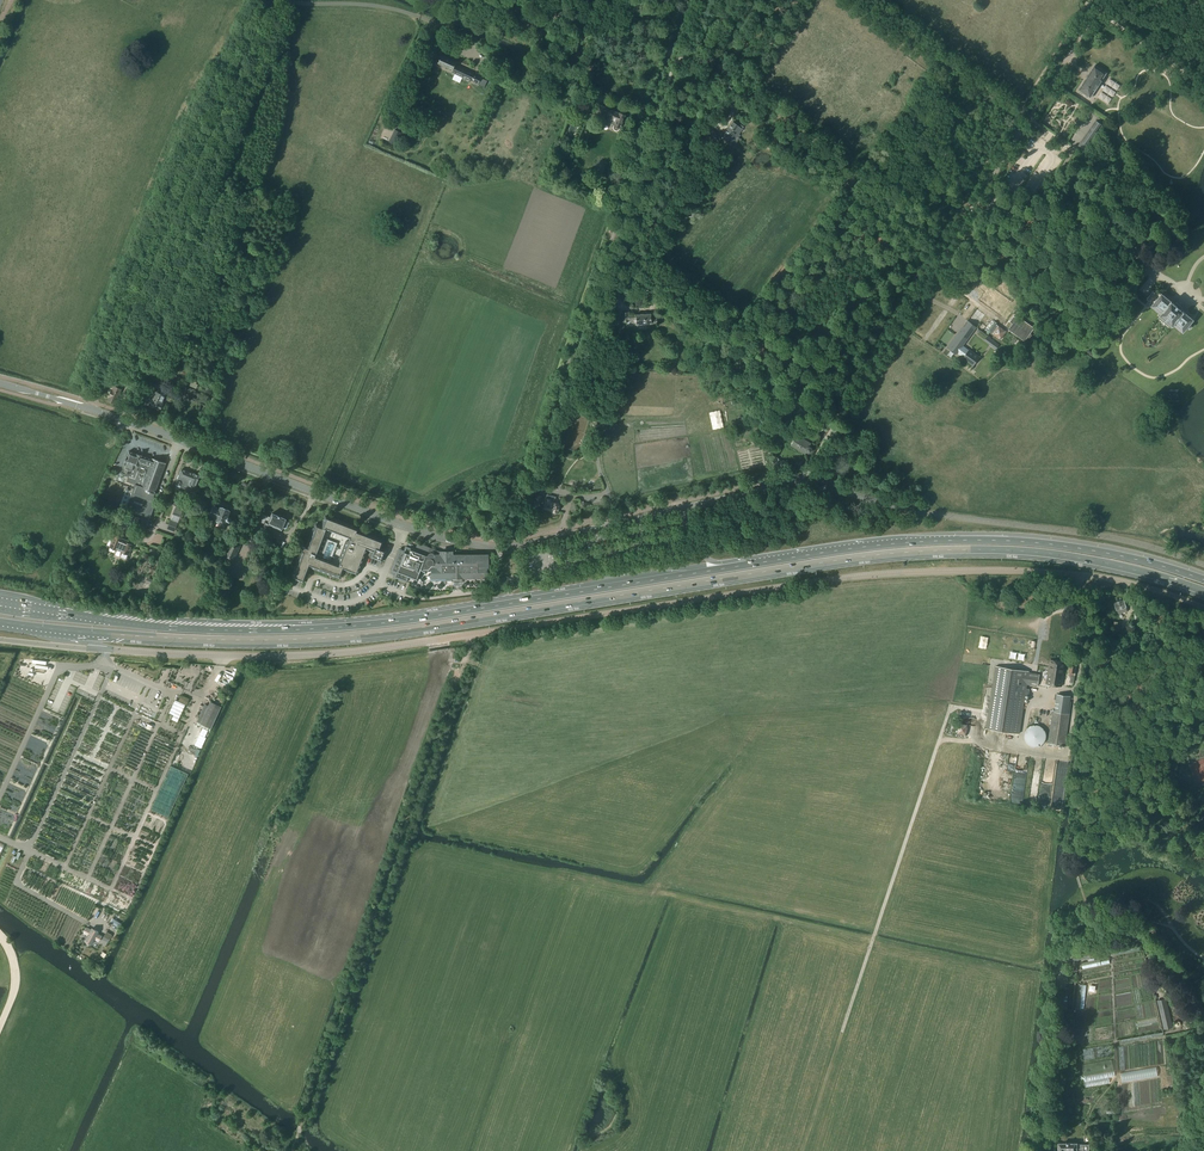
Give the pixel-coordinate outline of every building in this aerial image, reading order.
[(471,80),(475,82),(475,83),(478,84),(482,76),(478,75),(478,76),(473,74),(474,73),(455,64),(456,62),(441,55),(438,63),(452,70),(451,72),(470,81),(471,80)] [(1090,97),(1107,73),(1095,65),(1079,90),(1090,97)] [(625,115),(611,109),(598,104),(595,112),(602,115),(603,113),(607,115),(605,121),(614,124),(613,127),(614,129),(617,131),(619,130),(625,115)] [(1078,146),(1080,147),(1081,146),(1085,149),(1102,125),(1096,120),(1081,142),(1081,141),(1078,146)] [(739,126),(733,122),(728,128),(739,137),(744,131),(739,126)] [(719,136),(716,134),(707,127),(703,133),(715,142),(719,136)] [(723,135),(730,140),(733,142),(736,138),(738,139),(739,137),(728,128),(723,135)] [(395,145),(401,133),(395,129),(389,142),(395,145)] [(1159,315),(1173,326),(1174,325),(1183,333),(1194,320),(1184,312),(1185,312),(1172,301),(1171,302),(1162,293),(1151,306),(1160,314),(1159,315)] [(966,345),(978,329),(980,326),(981,327),(988,317),(975,308),(968,317),(969,318),(949,346),(959,354),(960,352),(965,355),(963,357),(967,360),(966,361),(972,365),(979,356),(969,349),(970,348),(966,345)] [(629,322),(629,321),(636,320),(636,324),(652,323),(657,323),(657,318),(651,319),(651,313),(629,315),(628,312),(623,312),(623,318),(623,319),(623,322),(629,322)] [(1012,324),(1008,329),(1025,341),(1035,328),(1018,316),(1017,318),(1014,316),(1010,322),(1012,324)] [(996,321),(989,329),(1000,339),(1007,332),(996,321)] [(987,337),(984,341),(996,350),(999,345),(987,337)] [(157,380),(165,383),(163,387),(169,390),(171,386),(176,388),(180,377),(174,374),(175,373),(153,363),(151,369),(157,372),(156,375),(159,376),(157,380)] [(141,374),(138,381),(148,386),(153,375),(146,372),(143,370),(141,374)] [(121,390),(115,387),(109,400),(115,403),(121,390)] [(1170,401),(1180,400),(1179,390),(1170,390),(1170,401)] [(153,399),(151,398),(148,405),(160,410),(163,404),(162,403),(166,396),(156,391),(153,399)] [(711,429),(722,428),(721,411),(710,412),(711,429)] [(778,422),(774,431),(781,436),(787,427),(778,422)] [(791,446),(804,453),(805,451),(808,454),(810,453),(812,451),(811,448),(808,446),(809,444),(804,440),(804,441),(796,436),(791,446)] [(144,519),(149,521),(149,522),(152,523),(163,495),(155,492),(166,463),(153,458),(152,459),(129,451),(127,456),(125,462),(127,463),(126,468),(124,472),(126,473),(125,476),(129,477),(127,481),(135,484),(132,493),(125,490),(118,509),(125,512),(127,506),(146,513),(144,519)] [(177,486),(181,487),(183,482),(184,483),(186,478),(192,480),(194,473),(181,469),(179,475),(178,475),(177,479),(175,484),(177,485),(177,486)] [(187,490),(189,486),(195,488),(200,476),(194,473),(192,480),(186,478),(184,483),(183,482),(181,487),(187,490)] [(186,493),(179,490),(174,503),(181,505),(186,493)] [(535,495),(532,506),(539,507),(542,496),(535,495)] [(560,505),(558,502),(555,501),(556,498),(547,495),(543,509),(551,511),(553,513),(556,514),(558,513),(560,505)] [(210,515),(215,517),(212,523),(227,529),(229,522),(230,522),(231,522),(232,518),(228,516),(230,510),(223,507),(221,506),(220,508),(214,506),(214,507),(212,507),(209,513),(210,513),(210,515)] [(182,511),(175,508),(167,529),(174,532),(182,511)] [(271,517),(270,517),(261,513),(258,521),(264,523),(266,519),(268,521),(267,523),(265,522),(264,526),(272,530),(273,526),(282,529),(282,527),(285,528),(287,528),(289,522),(288,521),(286,520),(286,519),(272,513),(271,517)] [(306,547),(302,546),(301,550),(302,551),(292,575),(294,576),(293,577),(303,581),(310,565),(311,566),(311,567),(335,577),(336,576),(340,577),(343,569),(356,574),(357,573),(358,574),(368,549),(373,552),(371,556),(381,560),(383,558),(385,553),(384,553),(386,550),(380,548),(382,541),(383,542),(382,541),(383,540),(358,530),(359,530),(355,528),(355,526),(330,517),(330,518),(326,517),(322,526),(317,524),(315,528),(314,528),(306,547)] [(144,519),(141,518),(138,528),(145,531),(149,522),(149,521),(144,519)] [(109,547),(122,553),(129,555),(133,544),(127,541),(127,540),(114,534),(109,547)] [(223,558),(233,563),(241,545),(231,540),(223,558)] [(400,550),(397,560),(393,570),(397,572),(396,576),(406,580),(408,575),(417,579),(421,570),(425,571),(426,569),(432,569),(432,572),(429,573),(427,575),(427,578),(429,580),(431,581),(442,581),(445,580),(446,577),(451,577),(452,577),(452,581),(457,581),(462,581),(462,577),(463,577),(487,577),(487,569),(488,569),(487,555),(452,555),(452,551),(441,551),(430,547),(427,555),(416,551),(414,555),(411,553),(412,550),(411,549),(409,554),(400,550)] [(1115,603),(1117,610),(1118,614),(1128,611),(1126,607),(1127,607),(1125,600),(1115,603)] [(1113,631),(1120,632),(1121,622),(1114,622),(1113,631)] [(1066,662),(1050,659),(1046,684),(1062,687),(1066,662)] [(1069,676),(1075,677),(1077,664),(1071,663),(1069,676)] [(995,667),(989,710),(986,728),(1020,733),(1027,685),(1038,686),(1040,674),(995,667)] [(187,705),(189,699),(182,696),(181,695),(179,701),(180,702),(171,719),(177,722),(185,704),(187,705)] [(197,724),(191,722),(172,764),(191,773),(210,731),(222,706),(211,701),(209,706),(205,704),(197,724)] [(1053,711),(1048,743),(1066,746),(1070,713),(1053,711)] [(1046,736),(1046,734),(1045,732),(1044,730),(1043,729),(1042,728),(1040,726),(1038,726),(1034,726),(1032,726),(1030,728),(1029,729),(1028,730),(1026,732),(1026,734),(1026,736),(1026,738),(1027,740),(1028,741),(1029,743),(1030,744),(1032,745),(1033,745),(1035,746),(1037,746),(1041,744),(1043,743),(1044,742),(1045,740),(1046,738),(1046,736)] [(967,756),(971,746),(963,743),(959,752),(967,756)] [(1009,760),(1007,770),(1015,771),(1016,761),(1009,760)] [(1023,803),(1025,776),(1014,775),(1012,802),(1023,803)] [(119,927),(121,923),(113,918),(111,921),(119,927)] [(84,933),(88,935),(85,941),(91,944),(95,939),(99,941),(102,936),(98,934),(98,932),(92,929),(91,930),(87,928),(84,933)] [(1109,954),(1107,946),(1073,953),(1074,961),(1109,954)] [(1112,952),(1113,956),(1141,950),(1140,946),(1112,952)] [(1081,963),(1082,969),(1110,963),(1109,957),(1081,963)] [(1087,985),(1079,984),(1076,1010),(1080,1011),(1080,1008),(1084,1009),(1087,985)] [(1174,1031),(1166,998),(1157,1000),(1165,1033),(1174,1031)] [(1163,1032),(1119,1039),(1120,1043),(1163,1036),(1163,1032)] [(1112,1060),(1082,1065),(1084,1076),(1114,1071),(1112,1060)] [(1058,1150),(1087,1150),(1087,1146),(1082,1146),(1083,1144),(1078,1144),(1078,1143),(1058,1142),(1058,1150)]
